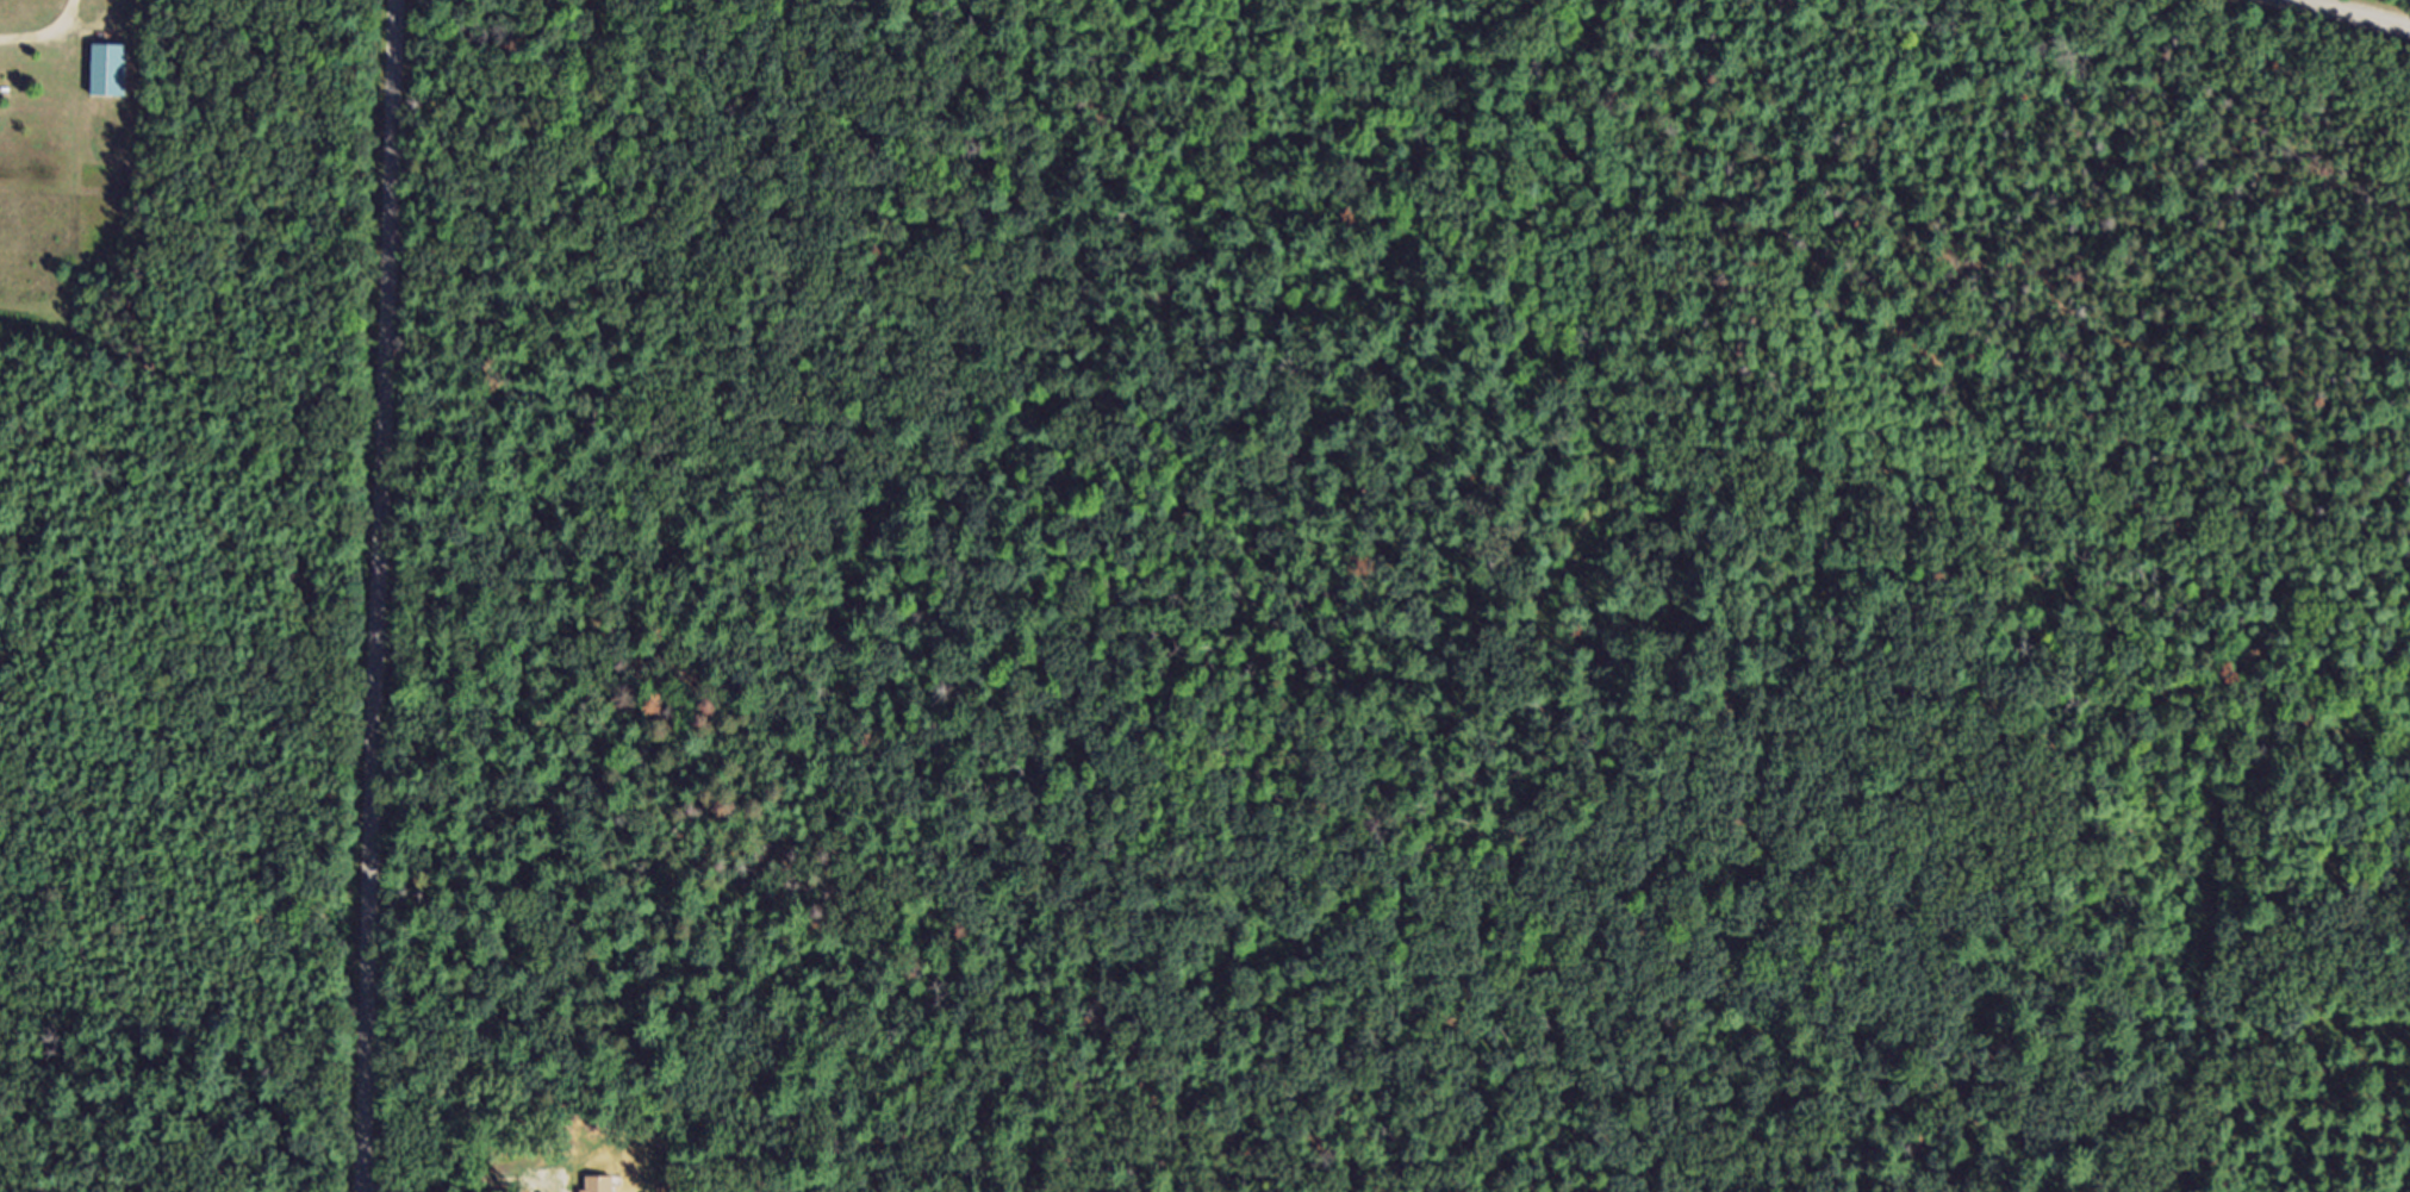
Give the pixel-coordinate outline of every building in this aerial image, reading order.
[(131,54),(95,54),(95,105),(131,105),(131,54)]
